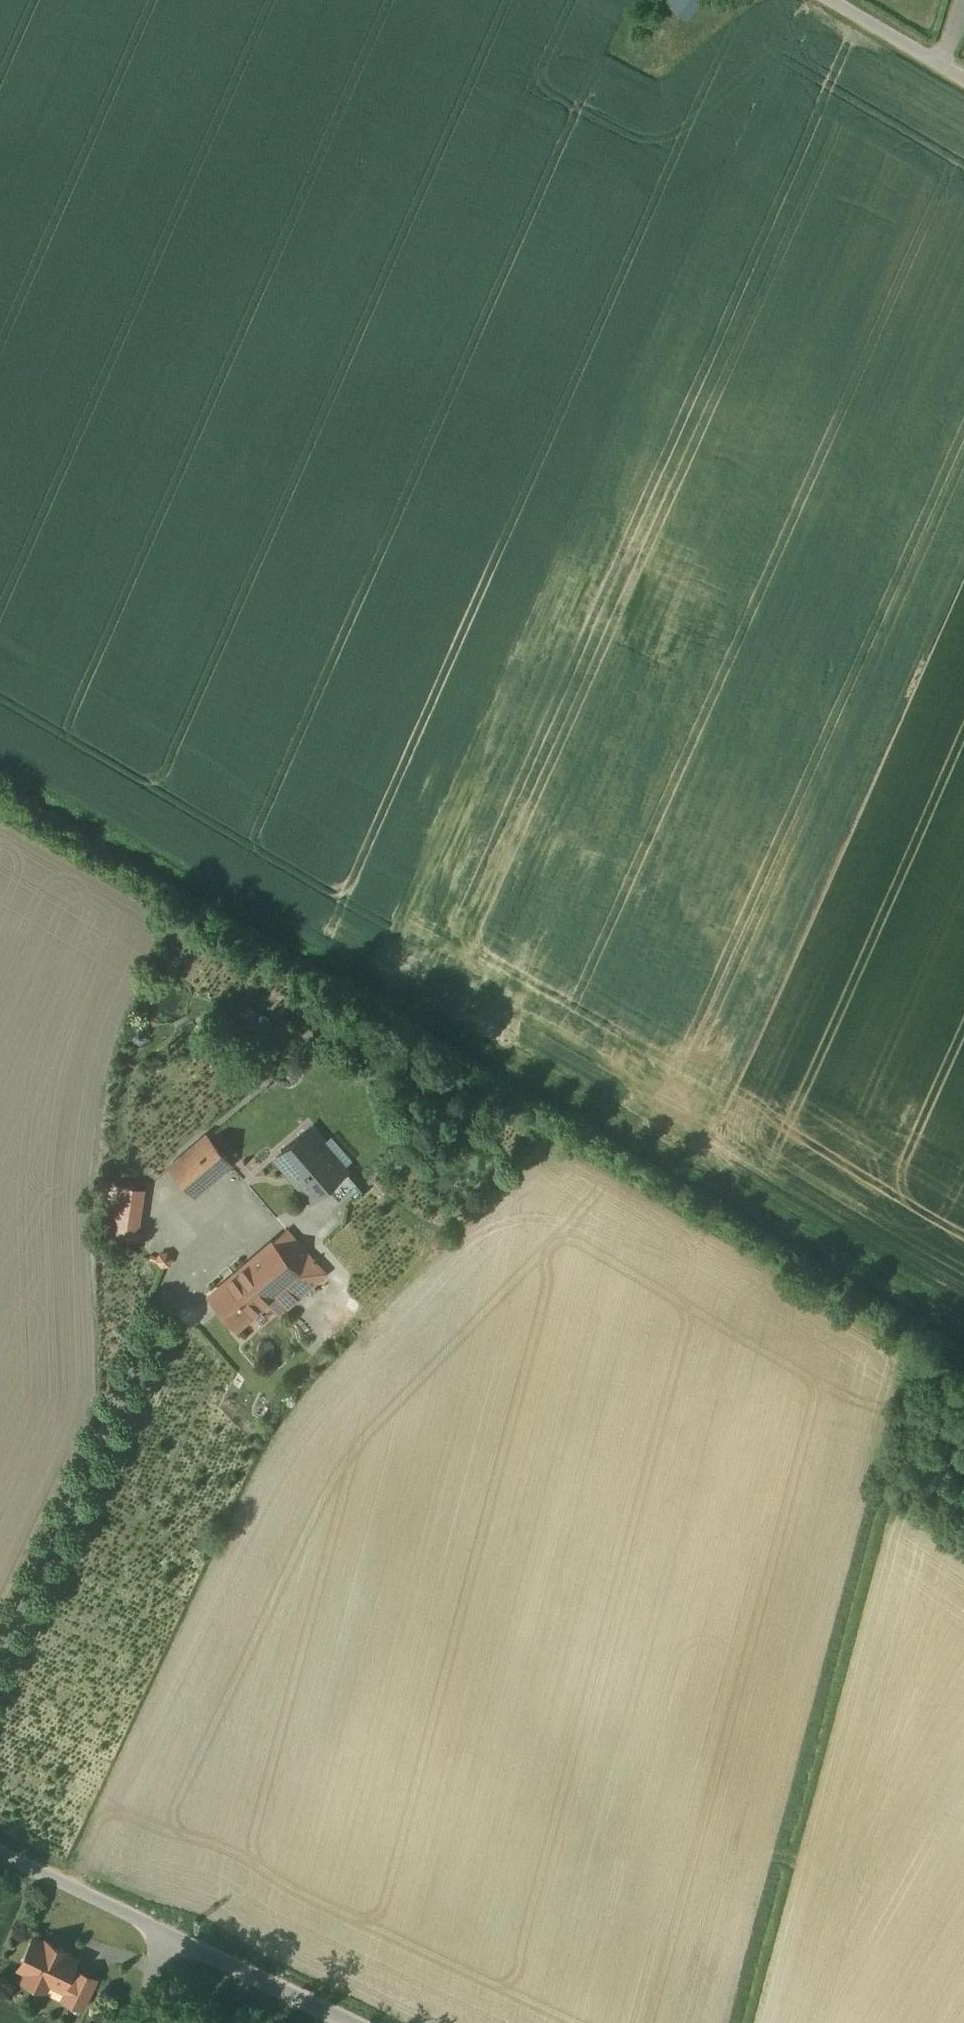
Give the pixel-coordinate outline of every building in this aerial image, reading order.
[(701,0),(665,0),(686,17),(701,0)] [(310,1128),(276,1157),(309,1196),(339,1170),(319,1148),(323,1144),(310,1128)] [(207,1137),(172,1167),(194,1194),(230,1163),(207,1137)] [(136,1238),(137,1185),(103,1184),(102,1237),(136,1238)] [(288,1230),(212,1296),(249,1339),(310,1287),(299,1274),(314,1261),(288,1230)] [(316,1254),(339,1278),(362,1256),(339,1232),(316,1254)] [(45,1944),(35,1939),(20,1969),(28,1973),(25,1980),(45,1990),(49,1983),(63,1990),(71,1971),(77,1959),(66,1954),(67,1952),(46,1942),(45,1944)] [(95,1980),(78,1972),(77,1974),(71,1971),(63,1990),(68,1992),(65,1999),(82,2008),(95,1980)]
